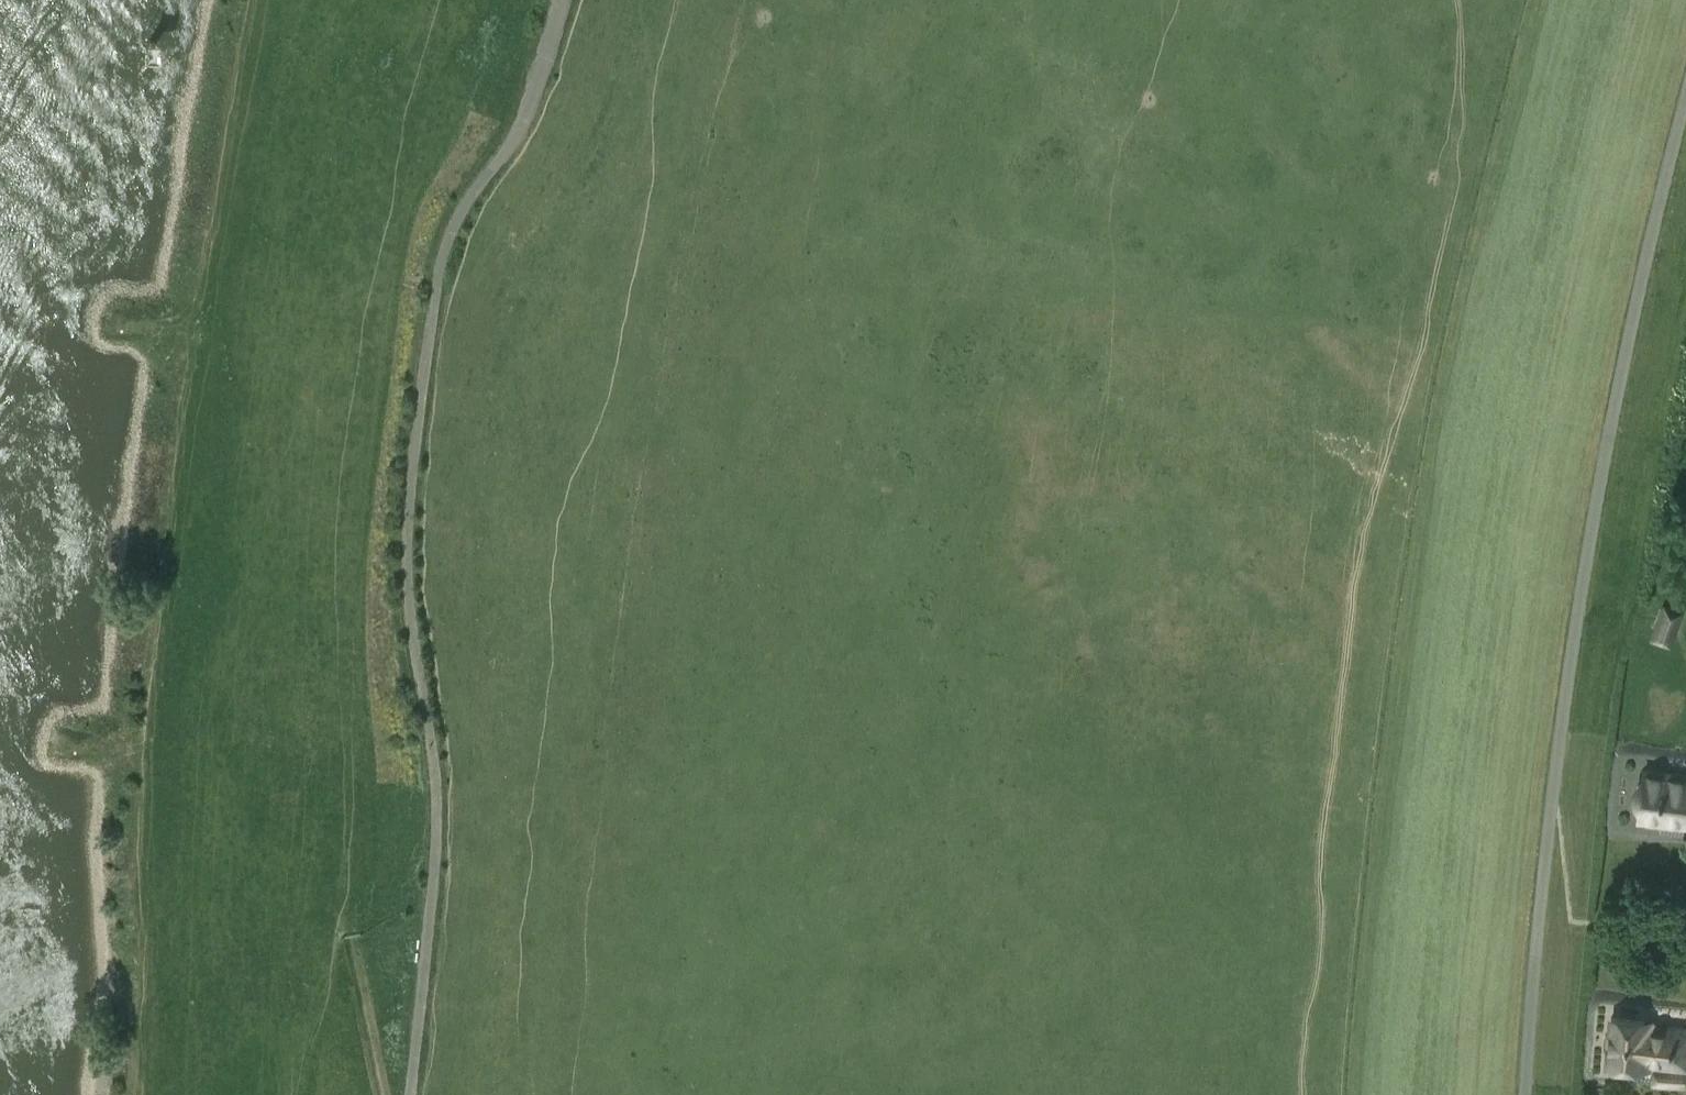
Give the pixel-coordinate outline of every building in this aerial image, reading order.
[(1665,603),(1660,616),(1678,622),(1682,608),(1665,603)] [(1644,769),(1643,781),(1637,785),(1635,801),(1640,806),(1638,818),(1685,823),(1685,773),(1644,769)] [(1655,1025),(1655,1028),(1644,1027),(1645,1020),(1611,1017),(1610,1031),(1605,1034),(1604,1045),(1608,1050),(1607,1064),(1640,1067),(1641,1060),(1652,1061),(1651,1064),(1685,1067),(1685,1028),(1655,1025)]
